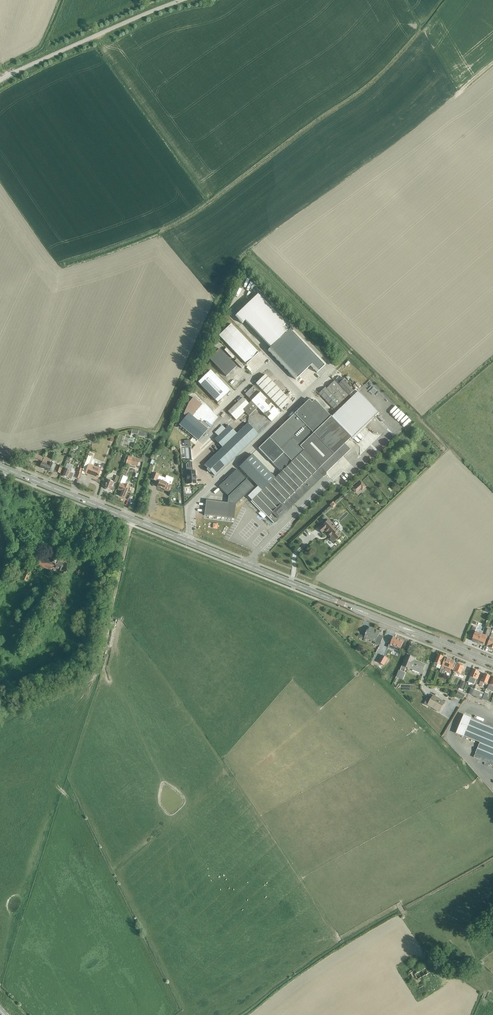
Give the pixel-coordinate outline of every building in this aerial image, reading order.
[(325,365),(291,329),(287,332),(283,328),(287,324),(258,294),(235,316),(242,324),(245,321),(271,348),(268,351),(295,380),(310,366),(317,373),(325,365)] [(246,365),(259,353),(231,324),(219,336),(246,365)] [(226,377),(236,366),(219,349),(209,359),(226,377)] [(229,390),(210,371),(198,382),(217,402),(229,390)] [(260,388),(269,379),(265,375),(256,384),(260,388)] [(269,379),(260,388),(264,392),(273,383),(269,379)] [(343,380),(338,384),(349,395),(353,391),(343,380)] [(348,396),(334,381),(326,389),(325,387),(318,393),(334,409),(340,403),(348,396)] [(273,383),(264,392),(268,397),(277,388),(273,383)] [(254,386),(245,395),(251,401),(260,392),(254,386)] [(277,388),(268,397),(272,401),(282,392),(277,388)] [(260,392),(251,401),(258,408),(265,415),(266,415),(267,417),(270,414),(268,413),(269,412),(274,407),(260,392)] [(282,392),(272,401),(276,405),(286,396),(282,392)] [(358,392),(331,418),(351,438),(378,413),(358,392)] [(286,396),(276,405),(281,410),(290,401),(286,396)] [(200,423),(192,416),(202,405),(193,397),(188,403),(183,415),(186,417),(179,425),(198,441),(208,429),(207,429),(209,427),(202,421),(200,423)] [(242,398),(237,402),(243,409),(248,404),(242,398)] [(251,501),(274,524),(350,449),(345,444),(351,438),(330,417),(331,417),(314,400),(311,403),(309,400),(258,449),(281,472),(275,478),(251,501)] [(251,401),(248,404),(243,409),(242,410),(245,412),(249,416),(258,408),(251,401)] [(237,402),(233,407),(241,415),(245,412),(242,410),(243,409),(237,402)] [(241,415),(233,407),(228,412),(236,420),(241,415)] [(247,423),(237,434),(229,426),(215,440),(222,448),(204,465),(215,476),(258,434),(247,423)] [(375,426),(361,438),(368,445),(381,434),(375,426)] [(88,455),(81,474),(85,475),(85,474),(97,478),(101,469),(89,465),(92,456),(88,455)] [(252,455),(239,467),(243,471),(256,458),(252,455)] [(128,457),(126,463),(134,466),(136,459),(128,457)] [(42,463),(40,467),(47,470),(52,472),(55,465),(50,463),(51,461),(44,458),(42,463)] [(256,458),(243,471),(246,475),(259,462),(256,458)] [(353,461),(351,463),(358,469),(360,467),(353,461)] [(195,471),(193,471),(192,462),(188,462),(186,464),(186,472),(187,484),(196,484),(195,471)] [(259,462),(246,475),(250,479),(263,466),(259,462)] [(72,467),(68,465),(66,464),(62,476),(71,480),(73,474),(70,472),(72,467)] [(263,466),(250,479),(254,483),(267,470),(263,466)] [(227,503),(236,504),(253,487),(237,469),(219,487),(228,497),(227,503)] [(267,470),(254,483),(258,487),(271,474),(267,470)] [(157,480),(159,481),(157,487),(164,490),(164,489),(169,491),(174,479),(166,476),(165,478),(159,476),(159,475),(153,472),(150,479),(156,482),(157,480)] [(258,487),(247,496),(251,501),(275,478),(271,474),(258,487)] [(104,481),(102,486),(105,487),(104,488),(106,489),(106,490),(107,490),(108,490),(113,492),(119,477),(116,476),(114,483),(107,480),(107,482),(104,481)] [(125,498),(129,487),(130,486),(125,484),(127,477),(123,476),(117,490),(121,491),(119,496),(125,498)] [(353,489),(356,492),(361,488),(362,490),(366,487),(361,482),(353,489)] [(206,500),(204,515),(234,519),(236,504),(227,503),(206,500)] [(327,520),(318,529),(321,533),(324,531),(331,538),(329,539),(333,542),(335,540),(335,541),(340,536),(337,532),(339,531),(335,527),(338,525),(338,524),(338,523),(336,521),(335,521),(334,521),(332,523),(331,524),(327,520)] [(15,565),(19,552),(15,551),(14,553),(12,553),(11,557),(13,557),(11,562),(14,564),(15,565)] [(59,561),(51,559),(50,561),(44,559),(44,562),(48,563),(47,566),(61,570),(62,567),(61,567),(64,559),(60,558),(59,561)] [(30,564),(44,570),(46,566),(31,560),(30,564)] [(27,582),(32,569),(27,567),(23,575),(19,574),(19,575),(17,575),(16,577),(27,582)] [(473,627),(470,633),(474,635),(472,640),(475,642),(475,643),(478,644),(482,634),(483,631),(476,629),(476,627),(473,626),(473,627)] [(369,627),(364,638),(376,642),(375,644),(380,646),(383,637),(379,635),(380,632),(374,629),(369,627)] [(482,634),(478,644),(480,645),(481,644),(484,645),(486,640),(487,640),(491,630),(488,629),(485,635),(482,634)] [(390,641),(388,647),(399,652),(403,641),(393,637),(392,641),(390,641)] [(382,655),(378,662),(384,666),(388,659),(382,655)] [(415,658),(406,655),(400,671),(404,672),(406,667),(420,672),(420,673),(423,674),(425,670),(423,670),(425,665),(414,660),(415,658)] [(440,669),(441,665),(440,665),(443,657),(438,655),(434,665),(437,667),(436,668),(440,669)] [(446,671),(451,660),(447,658),(447,660),(445,659),(439,672),(442,673),(443,670),(446,671)] [(451,660),(446,671),(450,673),(451,669),(453,670),(456,663),(454,663),(455,661),(451,660)] [(464,676),(465,673),(462,671),(464,666),(461,665),(462,664),(459,663),(458,664),(458,663),(454,672),(464,676)] [(470,677),(468,682),(474,684),(476,679),(479,672),(478,671),(479,671),(476,670),(473,669),(471,674),(470,673),(469,677),(470,677)] [(399,670),(396,676),(403,679),(405,672),(404,672),(400,671),(399,670)] [(484,674),(483,677),(483,679),(482,678),(479,685),(482,686),(483,683),(487,684),(491,676),(490,676),(490,675),(487,674),(487,675),(484,674)] [(474,689),(472,695),(482,699),(484,693),(474,689)] [(463,700),(465,695),(458,691),(455,696),(463,700)] [(439,712),(445,702),(433,695),(431,700),(428,698),(424,704),(427,706),(428,705),(439,712)] [(456,734),(463,737),(464,736),(480,742),(475,753),(474,757),(492,765),(492,728),(471,719),(471,718),(464,715),(456,734)]
